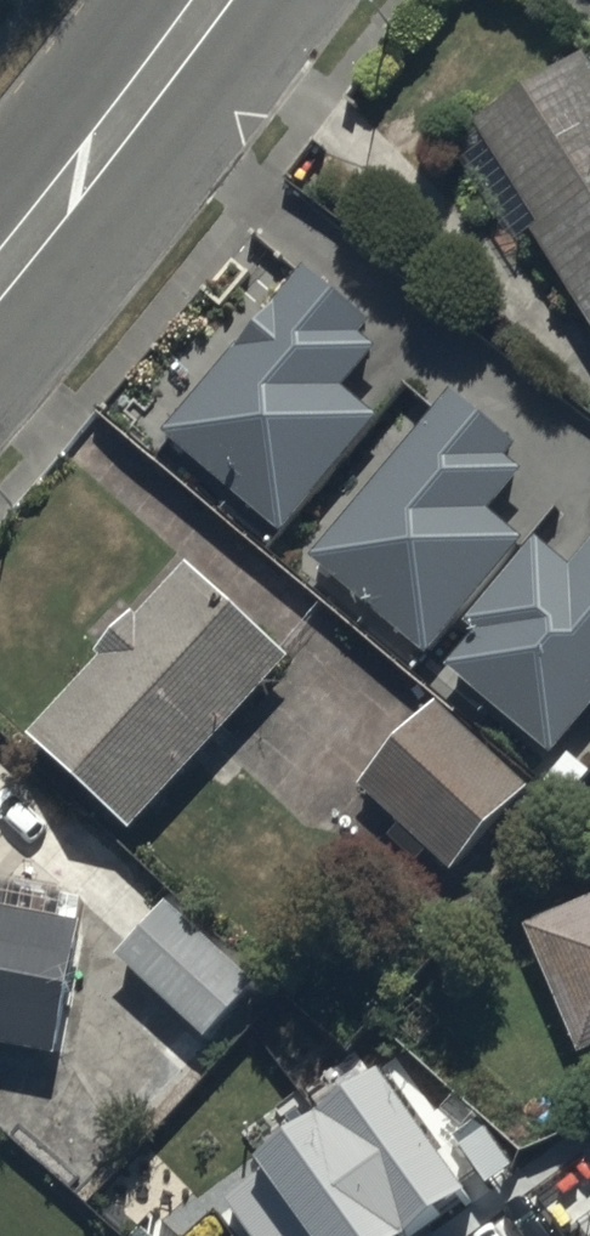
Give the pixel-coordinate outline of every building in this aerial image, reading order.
[(589,74),(471,149),(589,337),(589,75),(589,74)] [(286,553),(380,436),(346,409),(379,367),(362,353),(375,337),(307,283),(241,366),(237,363),(163,455),(286,553)] [(521,461),(453,405),(309,580),(426,677),(524,560),(489,531),(524,489),(509,476),(521,461)] [(589,730),(589,561),(572,582),(537,554),(436,677),(554,774),(589,730)] [(132,855),(287,672),(179,581),(25,765),(132,855)] [(538,798),(438,712),(359,802),(459,889),(538,798)] [(59,1073),(83,944),(64,940),(69,913),(0,899),(0,1064),(59,1073)] [(522,946),(584,1078),(589,1075),(589,913),(522,946)] [(171,920),(117,976),(206,1061),(260,1005),(171,920)] [(504,1226),(387,1072),(207,1207),(229,1235),(491,1235),(504,1226)]
